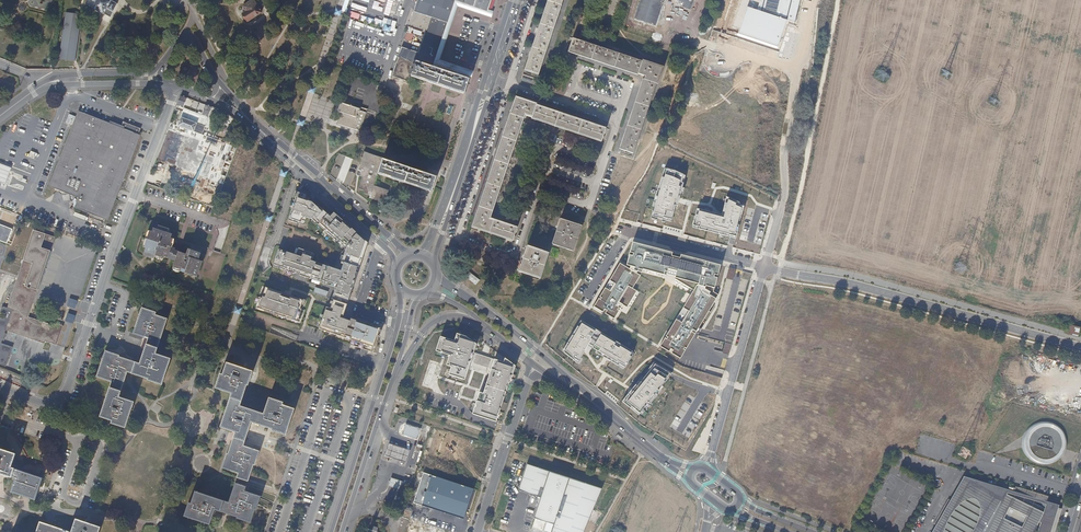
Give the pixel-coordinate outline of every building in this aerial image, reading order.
[(117,4),(110,0),(109,1),(107,0),(87,0),(85,4),(103,14),(110,17),(117,4)] [(243,6),(246,10),(243,11),(242,12),(247,20),(261,11),(254,0),(252,0),(243,6)] [(427,82),(428,80),(464,92),(469,77),(468,74),(467,73),(461,72),(459,74),(458,76),(433,67),(436,58),(455,1),(487,11),(491,0),(417,0),(409,24),(425,30),(418,53),(401,47),(398,57),(414,63),(410,76),(427,82)] [(546,11),(538,34),(530,59),(526,71),(538,75),(563,0),(549,0),(546,11)] [(635,18),(657,25),(666,0),(641,0),(635,18)] [(684,1),(683,5),(693,9),(696,0),(681,0),(684,1)] [(733,26),(739,28),(737,34),(780,48),(789,21),(795,22),(800,0),(741,0),(733,26)] [(343,9),(337,7),(334,14),(341,16),(343,9)] [(65,13),(59,57),(75,59),(78,36),(81,15),(65,13)] [(393,25),(386,23),(383,30),(390,33),(393,25)] [(645,76),(644,81),(656,85),(662,68),(573,39),(568,51),(584,56),(605,63),(632,72),(643,76),(645,76)] [(409,76),(410,76),(414,63),(398,57),(391,76),(407,81),(409,76)] [(467,73),(468,74),(471,74),(443,64),(436,58),(433,67),(458,76),(459,74),(461,72),(467,73)] [(656,85),(644,81),(641,90),(633,113),(625,138),(621,149),(633,154),(656,85)] [(317,88),(310,85),(308,92),(315,94),(317,88)] [(187,97),(181,95),(177,105),(183,108),(187,97)] [(485,191),(483,198),(478,213),(473,227),(509,239),(513,240),(517,227),(490,218),(496,202),(500,187),(525,115),(601,141),(606,128),(594,124),(572,117),(550,110),(527,103),(516,99),(509,120),(501,145),(493,169),(488,184),(485,191)] [(360,108),(340,101),(337,111),(340,112),(336,123),(359,131),(366,112),(360,109),(360,108)] [(219,109),(206,104),(202,114),(208,116),(210,112),(211,110),(218,113),(219,109)] [(218,113),(217,115),(224,118),(226,111),(219,109),(218,113)] [(229,119),(241,133),(242,130),(244,127),(231,113),(229,119)] [(122,127),(112,123),(110,128),(80,116),(51,186),(61,190),(67,193),(74,195),(72,205),(76,207),(76,208),(105,220),(137,138),(120,132),(122,127)] [(178,126),(202,134),(205,126),(189,120),(181,117),(178,126)] [(306,119),(299,117),(297,125),(304,127),(306,119)] [(120,132),(137,138),(140,129),(124,122),(122,127),(120,132)] [(382,160),(383,158),(383,157),(364,151),(363,152),(360,161),(358,168),(357,170),(360,172),(359,176),(361,177),(357,189),(364,191),(363,194),(370,196),(369,198),(375,200),(384,203),(388,191),(373,186),(377,174),(378,173),(379,168),(382,160)] [(382,160),(379,168),(378,173),(432,190),(434,185),(436,178),(423,174),(399,166),(382,160)] [(0,163),(0,181),(6,183),(11,167),(0,163)] [(675,171),(664,168),(655,194),(654,199),(656,200),(651,216),(671,221),(676,205),(678,206),(680,201),(685,183),(683,182),(684,176),(675,171)] [(288,171),(282,169),(280,175),(286,177),(288,171)] [(305,222),(307,216),(313,218),(319,223),(320,222),(326,227),(325,229),(346,248),(339,255),(335,268),(310,260),(313,252),(299,247),(296,254),(279,248),(273,263),(281,265),(280,267),(287,270),(294,272),(295,270),(299,272),(299,274),(310,278),(311,276),(321,279),(320,281),(326,283),(336,287),(334,291),(350,296),(360,266),(369,242),(345,221),(334,212),(331,215),(327,212),(320,205),(319,206),(313,201),(313,200),(305,197),(307,193),(298,191),(295,201),(297,202),(294,208),(292,207),(289,218),(298,222),(299,220),(305,222)] [(736,238),(745,204),(725,194),(720,214),(717,213),(698,208),(693,227),(736,238)] [(273,215),(267,213),(265,220),(271,222),(273,215)] [(573,251),(581,225),(562,219),(561,220),(558,229),(553,244),(573,251)] [(7,244),(13,229),(0,224),(0,241),(7,244)] [(149,231),(143,247),(145,248),(142,256),(153,259),(154,256),(162,259),(163,257),(175,261),(178,252),(174,251),(175,249),(170,247),(173,239),(170,238),(172,235),(167,233),(169,229),(153,224),(150,231),(149,231)] [(1,364),(6,366),(13,347),(1,343),(2,339),(4,340),(5,337),(6,333),(5,333),(6,329),(23,336),(45,343),(45,341),(57,345),(62,332),(64,326),(51,322),(51,324),(29,317),(37,293),(39,285),(41,286),(52,252),(51,251),(55,237),(34,230),(7,307),(4,306),(1,307),(0,311),(5,313),(4,318),(0,317),(0,366),(1,364)] [(721,266),(633,243),(627,266),(634,271),(642,273),(642,271),(642,270),(669,277),(673,278),(697,285),(715,290),(721,266)] [(548,253),(529,246),(525,257),(520,272),(539,278),(548,253)] [(186,255),(178,252),(175,261),(172,270),(197,278),(203,261),(199,260),(201,253),(188,249),(186,255)] [(627,266),(620,262),(593,305),(614,318),(622,304),(627,307),(631,299),(636,291),(632,288),(640,275),(634,271),(627,266)] [(477,285),(481,280),(470,272),(466,277),(477,285)] [(717,296),(697,285),(692,293),(666,336),(660,346),(680,358),(717,296)] [(301,309),(300,308),(303,300),(289,295),(265,287),(262,296),(258,306),(298,319),(301,309)] [(327,296),(329,291),(316,287),(314,292),(327,296)] [(350,296),(334,291),(332,298),(334,299),(347,304),(349,300),(350,296)] [(258,306),(262,296),(259,295),(255,308),(297,321),(298,319),(258,306)] [(345,309),(346,306),(336,303),(332,302),(331,308),(344,313),(345,309)] [(242,308),(236,306),(233,313),(240,315),(242,308)] [(343,316),(344,313),(331,308),(326,307),(319,329),(352,340),(357,342),(356,347),(372,352),(377,337),(378,338),(381,329),(369,325),(359,322),(349,318),(343,316)] [(155,314),(141,310),(133,336),(141,339),(147,341),(143,353),(139,365),(124,360),(119,358),(119,357),(105,353),(96,379),(111,384),(99,419),(107,422),(112,423),(111,426),(125,430),(134,404),(119,399),(127,374),(131,376),(148,381),(147,382),(162,387),(171,360),(156,356),(167,321),(155,316),(155,314)] [(633,350),(580,320),(562,348),(578,360),(587,349),(589,346),(606,357),(622,366),(633,350)] [(1069,334),(1077,336),(1079,328),(1071,326),(1069,334)] [(474,353),(476,344),(466,336),(456,334),(454,341),(438,337),(434,350),(444,353),(449,355),(447,364),(451,365),(448,374),(464,380),(468,370),(470,362),(474,353)] [(494,358),(474,353),(470,362),(475,363),(487,367),(491,368),(494,358)] [(503,361),(494,358),(491,368),(487,367),(480,390),(479,393),(476,402),(472,415),(496,422),(514,364),(504,357),(503,361)] [(670,371),(653,362),(630,389),(621,399),(636,412),(670,371)] [(242,447),(244,442),(250,423),(266,429),(271,430),(271,432),(284,436),(293,410),(281,406),(282,404),(268,399),(263,416),(239,408),(246,386),(247,387),(249,382),(252,373),(238,368),(226,364),(222,376),(219,375),(215,389),(231,395),(220,429),(235,433),(234,435),(233,439),(231,445),(227,456),(226,455),(221,469),(237,474),(236,479),(247,482),(253,466),(254,466),(258,454),(258,453),(248,449),(242,447)] [(1031,424),(1030,425),(1028,426),(1026,429),(1024,431),(1023,434),(1022,438),(1021,440),(1021,444),(1021,447),(1022,449),(1022,450),(1023,452),(1025,455),(1027,458),(1029,460),(1033,462),(1035,463),(1038,464),(1041,465),(1046,465),(1048,464),(1050,464),(1053,462),(1055,461),(1058,459),(1060,457),(1062,454),(1064,451),(1065,446),(1065,443),(1065,439),(1064,434),(1063,432),(1061,429),(1059,428),(1058,426),(1057,426),(1054,424),(1051,422),(1049,421),(1045,421),(1040,421),(1038,421),(1036,422),(1034,423),(1031,424)] [(402,434),(404,435),(405,434),(417,438),(416,439),(417,439),(421,428),(405,423),(402,434)] [(385,456),(407,463),(411,450),(395,445),(389,443),(385,456)] [(0,450),(0,475),(2,476),(13,480),(9,493),(23,498),(34,502),(41,480),(10,469),(14,455),(0,450)] [(543,498),(552,472),(528,464),(520,490),(543,498)] [(557,524),(572,479),(552,472),(543,498),(537,517),(557,524)] [(473,489),(423,473),(414,503),(463,519),(473,489)] [(1061,509),(1008,491),(964,477),(950,500),(936,525),(932,531),(1034,531),(1038,523),(1041,523),(1039,531),(1055,531),(1061,509)] [(392,478),(390,486),(402,490),(405,482),(392,478)] [(603,489),(572,479),(557,524),(554,531),(585,531),(603,489)] [(228,503),(195,491),(191,503),(188,502),(183,516),(197,521),(209,525),(215,510),(227,514),(237,518),(237,519),(250,524),(255,510),(256,510),(260,497),(244,491),(245,487),(235,483),(228,503)] [(934,524),(936,525),(950,500),(948,499),(934,524)] [(99,528),(87,524),(75,520),(70,531),(98,531),(99,528)] [(39,523),(36,531),(65,531),(50,527),(39,523)]
